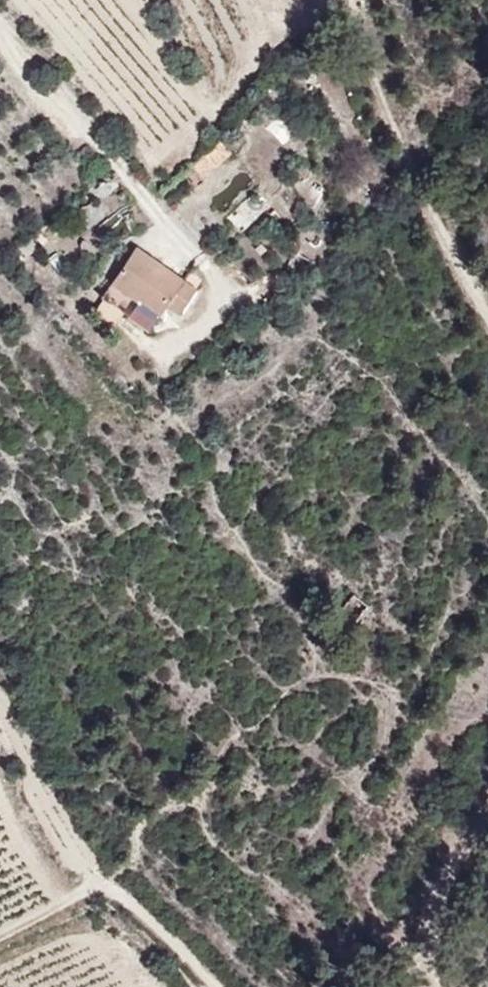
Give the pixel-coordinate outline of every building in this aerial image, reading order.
[(165,305),(177,314),(198,283),(137,240),(97,295),(147,330),(165,305)]
